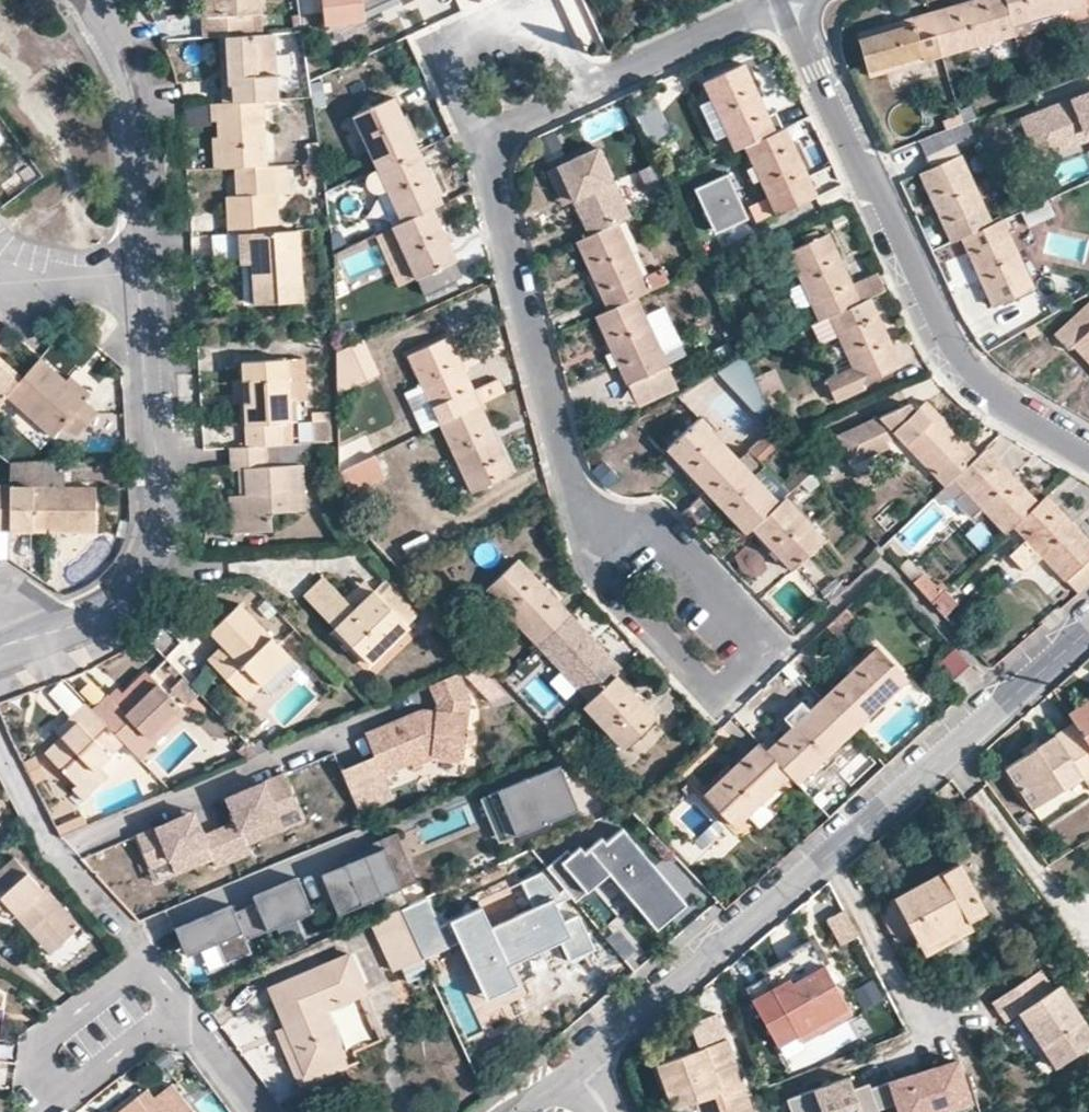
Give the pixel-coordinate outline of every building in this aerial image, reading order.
[(258,12),(258,0),(208,0),(209,14),(199,15),(200,35),(217,35),(250,34),(248,13),(258,12)] [(324,29),(372,23),(370,10),(389,0),(322,0),(324,29)] [(940,55),(1007,34),(1014,33),(1011,21),(1004,0),(975,0),(929,13),(940,55)] [(1082,0),(1004,0),(1011,21),(1082,1),(1082,0)] [(940,55),(929,13),(856,34),(868,75),(940,55)] [(250,34),(217,35),(220,100),(260,99),(273,98),(271,67),(270,33),(250,34)] [(740,63),(701,81),(733,149),(742,145),(773,131),(740,63)] [(375,167),(414,150),(389,98),(351,115),(375,167)] [(656,98),(635,108),(653,146),(674,136),(656,98)] [(230,166),(263,164),(260,99),(220,100),(207,102),(208,119),(214,119),(215,136),(217,167),(221,167),(230,166)] [(1078,140),(1062,99),(1018,117),(1040,173),(1084,156),(1088,170),(1088,136),(1078,140)] [(930,168),(920,173),(952,241),(961,237),(991,224),(959,155),(986,143),(974,116),(960,121),(916,139),(930,168)] [(772,211),(813,193),(783,126),(773,131),(742,145),(766,197),(772,211)] [(596,146),(556,165),(571,198),(587,233),(613,221),(626,214),(596,146)] [(429,206),(438,201),(414,150),(375,167),(393,207),(397,220),(429,206)] [(34,163),(18,173),(25,187),(42,177),(34,163)] [(279,229),(277,207),(275,163),(263,164),(230,166),(231,196),(222,196),(223,232),(238,231),(279,229)] [(571,198),(556,165),(545,170),(560,203),(571,198)] [(222,196),(231,196),(230,166),(221,167),(222,196)] [(750,219),(728,177),(701,190),(723,233),(750,219)] [(757,217),(772,211),(766,197),(751,202),(757,217)] [(397,220),(389,224),(413,276),(454,257),(429,206),(397,220)] [(991,224),(961,237),(992,305),(1031,288),(1002,218),(991,224)] [(587,233),(573,240),(605,309),(632,295),(645,289),(613,221),(587,233)] [(251,262),(254,302),(298,299),(294,228),(279,229),(238,231),(240,262),(251,262)] [(827,314),(859,299),(851,283),(827,232),(785,252),(816,319),(827,314)] [(214,235),(216,256),(232,255),(231,234),(214,235)] [(383,236),(331,250),(339,280),(391,267),(383,236)] [(738,259),(741,268),(752,264),(748,255),(738,259)] [(883,289),(875,272),(851,283),(859,299),(867,296),(883,289)] [(605,309),(594,314),(636,404),(674,387),(662,362),(681,354),(658,304),(640,312),(632,295),(605,309)] [(860,382),(898,364),(867,296),(859,299),(827,314),(850,365),(823,378),(833,399),(861,386),(860,382)] [(1072,344),(1088,362),(1088,304),(1055,336),(1067,349),(1072,344)] [(427,427),(437,423),(477,405),(470,390),(445,336),(405,355),(418,384),(409,388),(427,427)] [(336,354),(342,369),(338,371),(346,387),(374,373),(361,342),(336,354)] [(285,416),(302,417),(300,355),(283,356),(285,416)] [(287,442),(285,416),(283,356),(240,360),(241,380),(246,380),(247,402),(241,401),(243,435),(243,444),(287,442)] [(747,356),(726,366),(754,425),(775,415),(747,356)] [(75,402),(76,401),(59,386),(62,383),(35,359),(19,378),(1,398),(45,435),(54,426),(69,440),(90,416),(75,402)] [(1,398),(19,378),(0,362),(0,400),(1,398)] [(62,383),(59,386),(76,401),(81,395),(64,381),(62,383)] [(488,382),(470,390),(477,405),(495,397),(488,382)] [(975,454),(922,400),(912,410),(906,403),(835,435),(848,464),(887,446),(884,441),(891,430),(943,485),(951,478),(975,454)] [(477,405),(437,423),(458,468),(467,490),(507,472),(477,405)] [(697,416),(664,447),(705,490),(738,458),(697,416)] [(766,463),(781,445),(766,433),(752,451),(766,463)] [(377,440),(342,441),(343,484),(379,483),(377,440)] [(227,468),(240,467),(241,494),(236,494),(238,530),(268,529),(267,510),(300,508),(298,464),(290,464),(289,442),(287,442),(243,444),(226,446),(227,468)] [(297,442),(289,442),(290,464),(298,464),(297,442)] [(1011,524),(1036,500),(985,446),(975,454),(951,478),(961,488),(953,496),(949,500),(967,518),(980,507),(1004,531),(1011,524)] [(745,531),(751,526),(778,501),(738,458),(705,490),(745,531)] [(802,463),(782,486),(807,507),(826,484),(802,463)] [(951,478),(943,485),(953,496),(961,488),(951,478)] [(8,529),(8,487),(8,485),(0,485),(0,528),(8,529)] [(8,487),(8,529),(92,529),(91,487),(8,487)] [(1039,554),(1075,592),(1088,580),(1088,541),(1044,493),(1036,500),(1011,524),(1024,538),(1009,553),(1022,568),(1039,554)] [(236,494),(228,494),(230,531),(238,530),(236,494)] [(789,567),(820,536),(782,496),(778,501),(751,526),(789,567)] [(9,560),(11,533),(0,533),(0,560),(9,560)] [(740,573),(764,572),(763,548),(739,549),(740,573)] [(514,557),(482,587),(534,643),(567,613),(514,557)] [(343,636),(366,661),(403,624),(370,589),(350,607),(340,598),(321,578),(303,596),(343,636)] [(379,579),(370,589),(403,624),(413,613),(379,579)] [(340,598),(350,607),(370,589),(358,580),(340,598)] [(930,582),(919,591),(929,603),(940,592),(930,582)] [(209,633),(220,645),(231,656),(216,670),(243,700),(289,658),(237,604),(209,633)] [(567,613),(534,643),(587,700),(614,675),(621,668),(567,613)] [(205,659),(216,670),(231,656),(220,645),(205,659)] [(874,646),(819,698),(849,731),(905,678),(874,646)] [(965,661),(951,646),(934,662),(948,677),(965,661)] [(978,675),(965,661),(948,677),(961,691),(978,675)] [(475,668),(457,679),(480,704),(502,694),(475,668)] [(120,693),(117,696),(123,703),(117,709),(105,696),(91,710),(119,740),(127,747),(141,734),(144,736),(161,720),(166,726),(183,711),(144,670),(120,693)] [(464,696),(455,673),(426,685),(434,703),(434,710),(433,719),(422,718),(420,716),(417,713),(413,712),(363,734),(375,760),(381,775),(429,755),(462,756),(464,696)] [(581,705),(621,746),(652,717),(614,675),(587,700),(581,705)] [(114,688),(105,696),(117,709),(123,703),(117,696),(120,693),(114,688)] [(819,791),(803,775),(849,731),(819,698),(765,750),(787,774),(812,799),(819,791)] [(43,753),(75,784),(94,765),(119,740),(91,710),(83,703),(68,716),(74,722),(63,733),(43,753)] [(1088,745),(1088,704),(1071,716),(1077,727),(1088,745)] [(434,710),(419,710),(413,712),(417,713),(420,716),(422,718),(433,719),(434,710)] [(57,726),(63,733),(74,722),(68,716),(57,726)] [(144,736),(141,734),(127,747),(135,757),(166,726),(161,720),(144,736)] [(1010,770),(1036,810),(1086,778),(1088,783),(1088,745),(1077,727),(1010,770)] [(243,740),(234,749),(245,761),(258,754),(250,746),(243,740)] [(259,740),(250,746),(258,754),(270,750),(259,740)] [(765,750),(757,742),(703,792),(731,823),(787,774),(765,750)] [(572,801),(552,756),(481,787),(492,813),(507,806),(515,825),(572,801)] [(104,775),(94,765),(75,784),(72,788),(81,797),(104,775)] [(297,807),(283,774),(235,794),(239,803),(229,808),(235,823),(219,830),(233,862),(251,854),(247,845),(283,829),(277,815),(297,807)] [(515,825),(507,806),(492,813),(481,787),(473,791),(493,835),(515,825)] [(239,803),(235,794),(225,798),(229,808),(239,803)] [(196,821),(192,813),(183,817),(186,826),(196,821)] [(233,862),(219,830),(203,836),(196,821),(186,826),(183,817),(135,838),(149,871),(168,862),(175,876),(211,860),(215,869),(233,862)] [(572,900),(577,896),(589,885),(606,871),(653,927),(683,902),(618,826),(602,840),(598,835),(580,849),(576,844),(567,852),(563,848),(542,866),(572,900)] [(377,838),(392,831),(391,829),(376,836),(377,838)] [(413,880),(392,831),(377,838),(386,860),(398,886),(413,880)] [(386,860),(377,838),(338,855),(343,865),(348,877),(386,860)] [(4,896),(11,904),(5,908),(21,925),(31,916),(53,937),(73,919),(38,882),(35,882),(7,853),(0,860),(0,900),(4,896)] [(334,914),(398,886),(386,860),(348,877),(343,865),(318,876),(334,914)] [(912,934),(917,945),(965,920),(983,909),(957,862),(873,907),(893,943),(912,934)] [(307,908),(293,877),(253,894),(257,901),(250,904),(233,911),(245,939),(264,930),(263,927),(307,908)] [(257,901),(253,894),(247,897),(250,904),(257,901)] [(11,904),(4,896),(0,900),(0,902),(5,908),(11,904)] [(245,939),(233,911),(230,904),(176,928),(186,950),(214,938),(216,942),(225,963),(251,951),(245,939)] [(264,930),(308,911),(307,908),(263,927),(264,930)] [(396,908),(368,920),(391,970),(418,957),(396,908)] [(855,934),(841,908),(824,916),(838,943),(855,934)] [(543,928),(540,935),(518,927),(500,929),(498,916),(497,911),(472,914),(473,926),(482,982),(515,978),(514,983),(516,988),(521,992),(527,993),(531,989),(534,986),(534,980),(533,975),(562,988),(572,966),(550,957),(560,936),(543,928)] [(498,916),(500,929),(518,927),(517,914),(498,916)] [(31,916),(21,925),(41,948),(53,937),(31,916)] [(917,945),(922,955),(968,928),(965,920),(917,945)] [(473,926),(466,926),(473,972),(482,982),(473,926)] [(621,958),(633,947),(615,926),(603,936),(621,958)] [(186,955),(216,942),(214,938),(186,950),(176,928),(174,929),(186,955)] [(560,936),(550,957),(572,966),(575,968),(584,946),(560,936)] [(777,1044),(796,1033),(813,1024),(817,1032),(852,1013),(811,940),(789,952),(803,976),(791,983),(789,979),(772,988),(765,976),(746,987),(777,1044)] [(346,952),(273,983),(293,1029),(285,1033),(301,1072),(340,1056),(321,1009),(362,991),(346,952)] [(803,976),(792,956),(763,972),(765,976),(772,988),(789,979),(791,983),(803,976)] [(1072,968),(1088,994),(1088,971),(1082,960),(1072,968)] [(1044,1064),(1085,1036),(1046,980),(1039,984),(1029,970),(981,1002),(995,1021),(1009,1012),(1044,1064)] [(855,991),(863,1007),(882,997),(873,982),(855,991)] [(273,983),(265,987),(281,1025),(285,1033),(293,1029),(273,983)] [(801,1042),(817,1032),(813,1024),(796,1033),(801,1042)] [(281,1025),(270,1030),(294,1086),(344,1067),(340,1056),(301,1072),(285,1033),(281,1025)] [(724,1037),(654,1063),(668,1105),(694,1096),(700,1111),(751,1111),(724,1037)] [(954,1056),(868,1085),(876,1107),(895,1100),(899,1111),(921,1111),(935,1107),(968,1096),(954,1056)] [(876,1107),(868,1085),(866,1081),(851,1086),(847,1075),(785,1098),(790,1111),(878,1111),(876,1107)] [(169,1080),(152,1093),(141,1101),(134,1093),(109,1111),(195,1111),(169,1080)] [(134,1093),(141,1101),(152,1093),(145,1085),(134,1093)] [(974,1094),(968,1096),(935,1107),(937,1111),(965,1111),(978,1108),(974,1094)] [(670,1111),(698,1111),(699,1111),(694,1096),(668,1105),(670,1111)]
